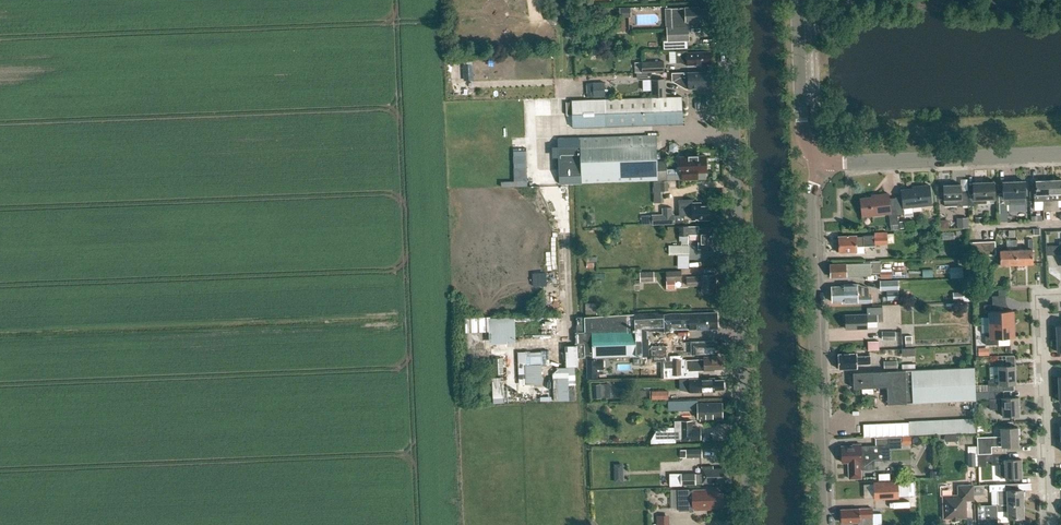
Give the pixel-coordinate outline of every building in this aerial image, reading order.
[(620,8),(620,17),(630,17),(630,7),(620,8)] [(707,17),(709,15),(709,11),(707,10),(707,8),(698,8),(698,7),(685,7),(685,8),(672,8),(672,25),(665,25),(666,40),(662,40),(662,48),(686,47),(686,39),(687,39),(687,25),(685,25),(685,21),(698,20),(698,18),(707,18),(707,17)] [(676,63),(687,62),(687,66),(700,66),(701,64),(710,63),(710,51),(688,52),(688,50),(675,51),(676,63)] [(635,72),(664,72),(664,61),(642,61),(642,62),(634,63),(635,72)] [(711,85),(711,77),(712,77),(712,74),(711,73),(711,72),(672,73),(672,81),(685,88),(701,88),(700,86),(711,85)] [(651,78),(652,97),(666,96),(665,77),(651,78)] [(594,82),(594,97),(605,96),(605,82),(594,82)] [(682,97),(571,100),(572,128),(683,124),(682,97)] [(580,138),(558,139),(559,183),(581,183),(657,180),(667,180),(682,179),(682,180),(698,180),(698,173),(707,172),(707,156),(680,157),(680,169),(667,169),(667,161),(657,161),(656,135),(580,138)] [(1035,181),(1036,194),(1034,194),(1034,201),(1042,201),(1043,211),(1050,211),(1049,180),(1035,181)] [(1049,180),(1050,211),(1057,211),(1057,200),(1060,200),(1060,180),(1049,180)] [(653,182),(654,203),(662,203),(661,191),(668,191),(668,181),(653,182)] [(1024,182),(1002,183),(1002,193),(998,193),(999,213),(1007,213),(1006,209),(1025,208),(1024,182)] [(968,205),(968,206),(980,205),(980,204),(987,203),(987,198),(994,198),(994,183),(973,184),(973,190),(967,190),(968,205)] [(960,190),(960,184),(943,184),(944,206),(968,205),(967,190),(960,190)] [(903,197),(895,198),(898,224),(899,224),(897,215),(904,214),(903,208),(931,204),(929,185),(918,187),(918,188),(902,190),(903,197)] [(898,224),(895,198),(889,199),(888,194),(877,195),(877,197),(860,199),(862,217),(889,213),(890,225),(891,230),(894,230),(899,230),(898,224)] [(685,216),(685,215),(692,215),(692,220),(709,219),(709,206),(701,206),(701,202),(691,203),(691,199),(679,199),(680,215),(674,215),(674,214),(672,214),(672,207),(662,207),(662,214),(641,215),(641,223),(652,223),(652,224),(675,223),(675,222),(682,222),(684,219),(684,216),(685,216)] [(968,218),(957,218),(957,228),(968,227),(968,218)] [(688,236),(688,235),(698,235),(698,249),(714,248),(714,228),(699,229),(699,226),(678,226),(679,236),(688,236)] [(856,236),(838,237),(839,253),(856,252),(857,253),(864,253),(864,246),(875,246),(875,245),(888,244),(887,235),(886,232),(874,233),(875,235),(863,235),(863,237),(856,237),(856,236)] [(1015,240),(1011,240),(1012,250),(999,250),(1000,265),(1016,265),(1016,250),(1015,246),(1016,246),(1015,240)] [(1032,240),(1027,240),(1028,249),(1016,250),(1016,265),(1032,264),(1032,249),(1032,240)] [(689,245),(669,245),(669,254),(689,254),(689,245)] [(846,264),(830,264),(830,266),(829,266),(829,271),(831,271),(831,277),(847,276),(846,274),(880,273),(880,278),(892,278),(892,270),(893,270),(892,261),(864,262),(864,265),(854,265),(846,265),(846,264)] [(640,271),(640,281),(654,281),(654,271),(640,271)] [(682,271),(666,271),(666,280),(675,280),(682,280),(682,271)] [(702,277),(687,277),(687,286),(702,285),(702,292),(716,292),(715,275),(702,275),(702,277)] [(675,280),(666,280),(666,289),(675,288),(675,280)] [(898,280),(880,281),(880,290),(899,290),(898,280)] [(832,286),(832,301),(842,301),(842,303),(872,302),(872,295),(869,295),(869,288),(858,284),(843,285),(843,286),(832,286)] [(989,318),(989,325),(1013,324),(1012,311),(997,311),(997,305),(983,305),(984,318),(989,318)] [(878,322),(877,314),(883,314),(882,307),(867,307),(867,315),(846,315),(846,329),(867,328),(867,322),(878,322)] [(648,356),(647,331),(717,329),(716,314),(659,316),(659,314),(584,316),(585,333),(592,332),(593,357),(636,356),(648,356)] [(1013,338),(1013,324),(989,325),(990,333),(985,333),(985,345),(998,345),(998,338),(1013,338)] [(895,331),(882,332),(882,339),(895,339),(895,331)] [(668,355),(667,346),(651,346),(652,356),(668,355)] [(539,382),(539,351),(516,352),(516,373),(522,373),(522,382),(539,382)] [(857,364),(870,364),(870,356),(857,357),(857,354),(838,355),(838,369),(858,368),(857,364)] [(1014,356),(1006,356),(1006,366),(1014,366),(1014,356)] [(714,357),(704,357),(704,359),(683,360),(683,359),(670,359),(671,375),(681,375),(681,377),(688,377),(688,371),(704,371),(712,371),(712,369),(723,369),(722,359),(714,359),(714,357)] [(897,368),(897,360),(883,361),(884,369),(897,368)] [(596,379),(596,361),(586,362),(586,380),(596,379)] [(988,392),(1002,392),(1002,384),(1015,384),(1014,366),(1006,366),(997,366),(998,375),(993,375),(994,380),(988,380),(988,392)] [(974,368),(850,373),(851,381),(853,381),(853,388),(887,387),(887,405),(975,401),(974,368)] [(497,399),(496,384),(496,377),(488,377),(489,399),(497,399)] [(714,379),(689,379),(689,392),(711,392),(711,390),(723,389),(723,387),(724,386),(724,384),(723,383),(723,380),(714,381),(714,379)] [(601,384),(591,384),(592,398),(602,398),(601,384)] [(668,390),(652,391),(652,399),(668,399),(668,390)] [(1002,392),(988,392),(989,410),(1002,409),(1002,416),(1018,415),(1018,397),(1003,398),(1002,392)] [(722,418),(721,404),(697,404),(697,419),(700,419),(700,421),(713,421),(713,419),(722,418)] [(909,436),(976,433),(976,418),(909,421),(909,422),(909,435),(909,436)] [(692,429),(692,421),(680,421),(680,441),(700,441),(700,429),(692,429)] [(909,422),(863,424),(864,437),(909,435),(909,422)] [(991,454),(1005,453),(1005,447),(1018,446),(1017,428),(1000,429),(1001,437),(977,438),(978,454),(991,454)] [(853,446),(841,447),(841,463),(848,462),(849,479),(861,478),(860,461),(889,460),(888,445),(900,444),(900,437),(876,438),(876,445),(858,446),(858,445),(853,445),(853,446)] [(702,449),(680,450),(680,457),(702,457),(702,449)] [(968,454),(969,466),(978,466),(978,453),(968,454)] [(1005,453),(991,454),(991,466),(1004,465),(1004,478),(1021,477),(1021,460),(1006,461),(1005,453)] [(701,468),(702,473),(669,474),(670,486),(681,486),(702,485),(712,485),(712,483),(725,483),(724,469),(712,470),(712,467),(701,468)] [(621,474),(614,474),(615,482),(623,482),(623,476),(621,474)] [(898,481),(874,482),(874,499),(899,498),(898,481)] [(1004,484),(989,485),(990,492),(997,491),(998,505),(978,506),(1023,504),(1022,490),(1018,490),(1018,483),(1004,484)] [(966,500),(974,500),(973,485),(958,485),(958,495),(943,495),(944,518),(967,517),(966,500)] [(677,489),(678,511),(710,510),(710,508),(719,508),(719,505),(723,504),(722,494),(710,494),(710,490),(692,491),(692,490),(689,490),(689,489),(677,489)] [(1008,519),(1024,518),(1023,504),(978,506),(978,519),(998,518),(997,511),(1008,511),(1008,519)] [(841,512),(839,512),(840,517),(841,517),(841,519),(842,519),(842,523),(859,523),(859,518),(871,517),(871,510),(859,510),(859,509),(841,510),(841,512)] [(656,519),(663,519),(663,521),(656,521),(657,524),(666,524),(665,515),(656,515),(656,519)]
